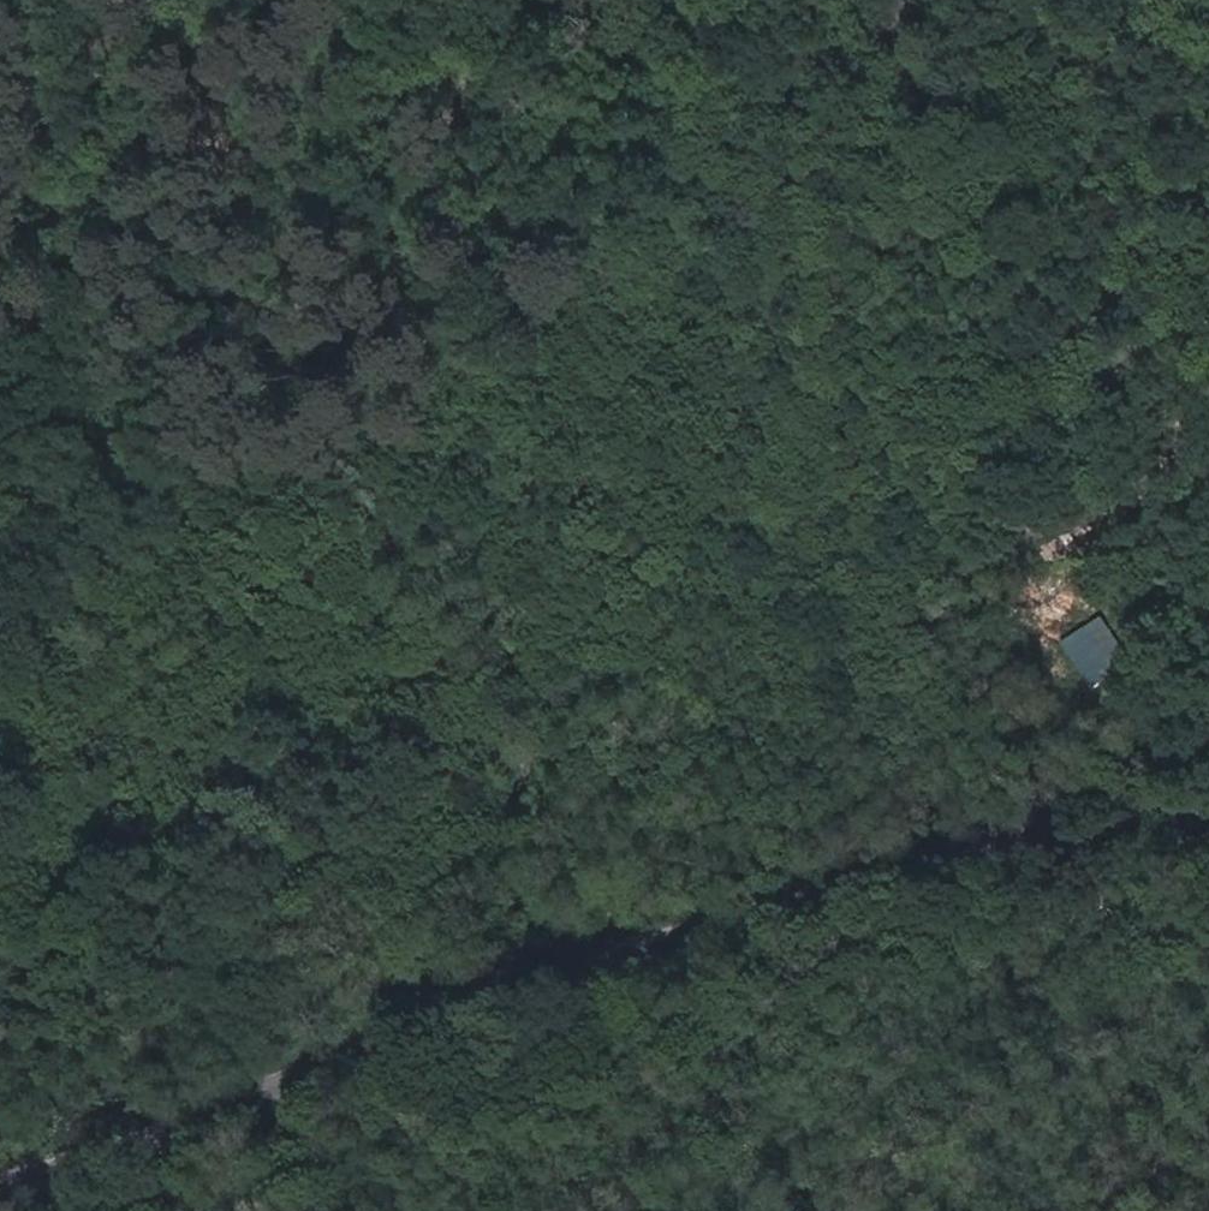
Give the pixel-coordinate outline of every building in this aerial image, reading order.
[(1097,660),(1061,614),(1038,632),(1075,679),(1097,660)]
